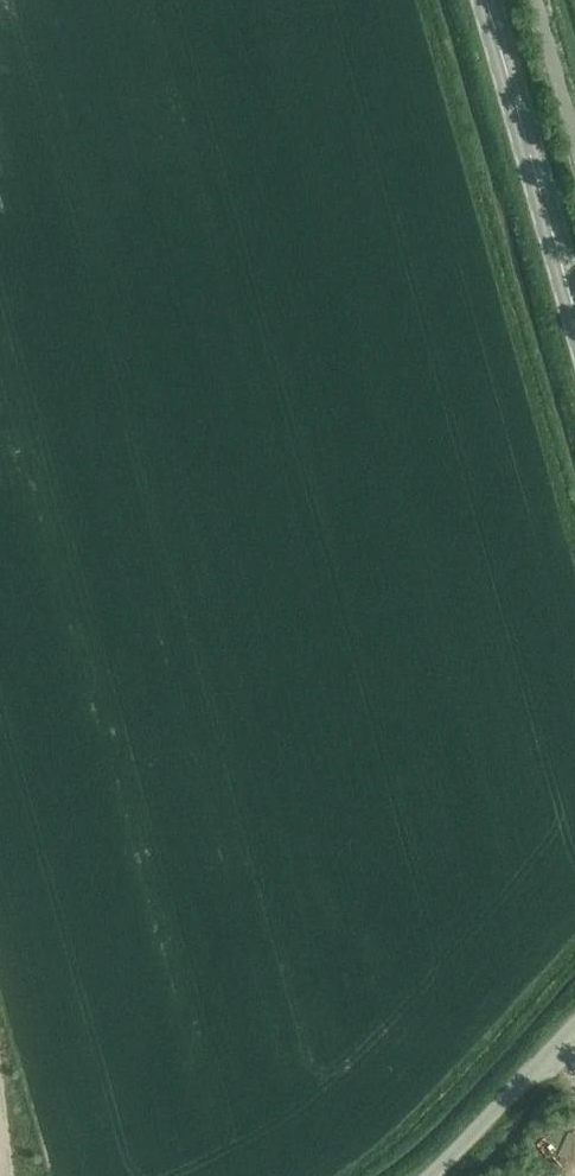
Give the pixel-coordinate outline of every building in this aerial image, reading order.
[(555,1173),(547,1162),(533,1173),(536,1175),(551,1175),(555,1173)]
